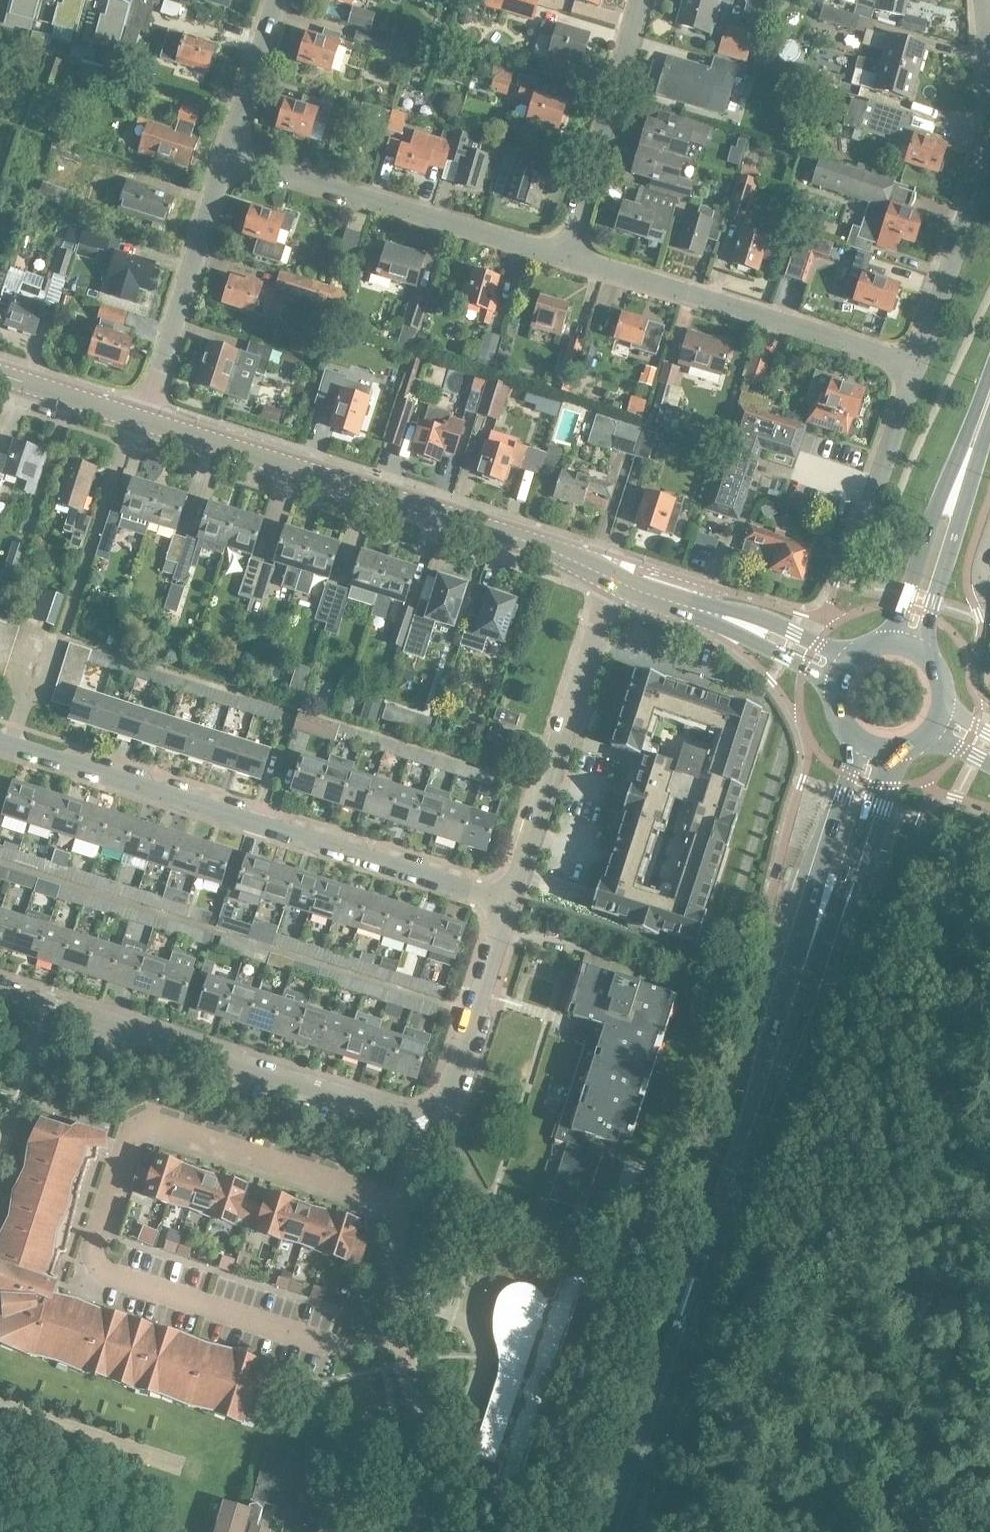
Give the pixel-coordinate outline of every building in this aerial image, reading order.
[(39,0),(13,0),(9,15),(34,21),(39,0)] [(85,0),(64,0),(63,5),(58,4),(52,26),(76,33),(85,0)] [(131,0),(110,0),(106,16),(101,15),(95,37),(119,44),(131,0)] [(125,28),(148,34),(157,0),(133,0),(125,28)] [(198,1),(227,11),(231,0),(199,0),(198,1)] [(323,14),(359,27),(365,12),(331,0),(328,0),(323,14)] [(484,5),(483,7),(533,22),(538,6),(517,0),(486,0),(484,5)] [(574,3),(597,9),(600,0),(575,0),(574,3)] [(677,28),(711,38),(722,0),(685,0),(677,28)] [(749,1),(744,19),(762,24),(769,0),(749,0),(749,1)] [(876,0),(857,0),(856,4),(860,6),(857,16),(859,16),(874,20),(876,11),(874,10),(876,0)] [(874,10),(876,11),(878,11),(878,13),(904,20),(902,28),(927,35),(930,23),(906,18),(910,0),(876,0),(874,10)] [(859,16),(857,16),(823,6),(819,20),(855,30),(859,16)] [(543,23),(541,31),(555,36),(546,66),(564,71),(568,59),(581,63),(589,36),(558,27),(543,23)] [(358,28),(354,40),(408,57),(412,44),(358,28)] [(300,46),(297,57),(300,59),(300,61),(330,71),(338,45),(337,44),(341,34),(325,30),(322,39),(308,35),(304,47),(300,46)] [(881,63),(918,74),(926,47),(867,30),(863,45),(884,51),(881,63)] [(725,37),(720,53),(745,60),(752,34),(741,31),(738,41),(725,37)] [(33,32),(30,44),(42,47),(45,35),(33,32)] [(173,32),(165,59),(208,72),(216,45),(173,32)] [(759,43),(753,67),(772,72),(779,48),(759,43)] [(76,59),(79,45),(74,44),(70,57),(76,59)] [(434,53),(418,49),(415,61),(431,65),(434,53)] [(734,86),(735,83),(736,78),(742,80),(746,66),(714,57),(710,69),(668,57),(655,96),(707,111),(725,116),(730,102),(733,91),(734,86)] [(57,88),(65,63),(54,60),(46,84),(57,88)] [(918,74),(881,63),(877,76),(856,70),(851,84),(910,101),(918,74)] [(493,64),(490,76),(511,81),(514,70),(493,64)] [(307,66),(302,82),(340,94),(345,78),(307,66)] [(813,68),(809,83),(838,91),(842,77),(813,68)] [(217,89),(219,75),(185,70),(183,84),(217,89)] [(490,76),(486,90),(507,95),(511,81),(490,76)] [(520,76),(516,87),(521,89),(518,99),(532,103),(525,127),(539,131),(541,125),(559,130),(566,103),(562,102),(565,89),(540,82),(520,76)] [(79,79),(75,81),(74,86),(76,90),(85,92),(89,90),(91,85),(88,82),(79,79)] [(816,87),(809,110),(828,115),(835,93),(816,87)] [(279,113),(276,124),(279,125),(278,128),(295,133),(294,137),(304,140),(305,137),(309,138),(314,122),(327,126),(334,106),(304,97),(301,107),(287,102),(283,114),(279,113)] [(852,99),(843,125),(911,148),(906,163),(937,173),(938,170),(941,171),(945,160),(941,159),(946,147),(921,139),(923,134),(908,129),(909,126),(906,125),(908,117),(869,104),(852,99)] [(363,103),(359,116),(375,121),(388,125),(392,112),(363,103)] [(585,118),(587,108),(567,104),(565,113),(585,118)] [(148,121),(139,152),(188,167),(198,136),(191,134),(194,127),(195,127),(200,112),(182,106),(178,121),(179,122),(177,130),(148,121)] [(388,125),(387,129),(402,134),(408,114),(393,109),(393,110),(392,112),(388,125)] [(640,147),(684,160),(691,136),(706,140),(710,126),(680,117),(677,128),(657,122),(648,120),(640,147)] [(452,143),(447,160),(460,164),(455,184),(478,191),(489,156),(479,153),(484,139),(456,131),(452,143)] [(389,139),(386,150),(399,154),(395,166),(425,175),(428,163),(445,169),(447,160),(452,143),(415,132),(411,148),(406,146),(406,144),(389,139)] [(740,137),(737,148),(744,150),(747,138),(740,137)] [(521,177),(519,184),(514,199),(514,201),(537,208),(546,179),(529,174),(531,165),(519,162),(521,155),(539,161),(540,156),(522,151),(507,146),(503,158),(500,171),(521,177)] [(661,182),(658,193),(677,199),(688,202),(692,188),(678,184),(684,160),(640,147),(633,174),(661,182)] [(886,208),(895,182),(894,181),(894,182),(820,157),(811,182),(870,203),(886,208)] [(743,167),(740,175),(759,181),(761,173),(743,167)] [(739,176),(726,214),(746,220),(758,182),(739,176)] [(68,186),(50,180),(45,178),(40,194),(68,204),(73,187),(68,186)] [(147,185),(128,180),(119,211),(154,222),(155,219),(167,223),(175,199),(145,190),(147,185)] [(890,212),(870,205),(861,230),(854,228),(848,248),(872,256),(876,245),(899,253),(904,240),(913,243),(914,240),(918,241),(922,230),(918,229),(922,217),(911,213),(918,190),(899,184),(890,212)] [(666,233),(677,199),(658,193),(645,189),(639,208),(624,203),(616,229),(647,238),(650,228),(666,233)] [(688,213),(678,248),(701,255),(708,232),(719,236),(724,222),(726,213),(700,206),(697,216),(688,213)] [(285,247),(275,244),(278,236),(280,228),(290,231),(295,216),(279,211),(278,215),(253,207),(253,208),(249,220),(246,219),(242,230),(246,231),(245,234),(253,236),(258,238),(253,254),(280,263),(285,247)] [(742,229),(731,263),(759,271),(762,258),(774,262),(780,243),(786,245),(791,229),(775,225),(771,238),(742,229)] [(366,232),(347,226),(340,250),(359,256),(366,232)] [(84,227),(79,243),(99,249),(106,251),(111,235),(84,227)] [(784,278),(803,283),(813,254),(824,258),(828,260),(833,245),(829,244),(816,239),(817,238),(799,232),(784,278)] [(371,255),(366,273),(415,287),(424,257),(386,246),(383,259),(371,255)] [(61,249),(53,274),(67,279),(75,254),(61,249)] [(116,252),(109,277),(147,288),(154,263),(116,252)] [(894,298),(898,285),(882,280),(885,270),(868,264),(870,257),(858,252),(843,297),(854,301),(860,302),(859,305),(869,309),(870,306),(889,312),(891,309),(894,310),(898,299),(894,298)] [(309,296),(314,281),(281,271),(276,287),(309,296)] [(465,285),(459,304),(482,311),(479,322),(490,325),(493,314),(495,315),(499,299),(494,298),(499,279),(474,271),(469,286),(465,285)] [(329,285),(348,291),(352,278),(333,273),(329,285)] [(0,302),(0,320),(7,322),(6,325),(34,335),(45,305),(44,305),(48,293),(49,294),(52,285),(23,275),(20,284),(22,284),(18,296),(4,291),(0,302)] [(232,276),(223,302),(254,311),(258,299),(271,303),(275,289),(262,285),(262,283),(248,279),(247,281),(232,276)] [(63,292),(58,308),(66,310),(68,304),(76,306),(79,297),(63,292)] [(402,323),(404,324),(417,328),(419,328),(429,298),(412,293),(402,323)] [(540,297),(531,327),(560,336),(569,305),(540,297)] [(88,343),(85,351),(91,353),(90,358),(124,369),(135,333),(115,327),(117,321),(126,324),(129,313),(102,304),(98,316),(102,317),(94,345),(88,343)] [(612,326),(609,338),(631,344),(630,348),(656,356),(664,326),(622,314),(618,328),(612,326)] [(411,349),(418,330),(404,325),(397,345),(411,349)] [(500,333),(487,329),(477,361),(490,366),(500,333)] [(688,333),(679,363),(721,376),(730,345),(727,344),(728,342),(717,338),(716,341),(688,333)] [(570,338),(557,383),(571,386),(584,342),(570,338)] [(250,342),(246,354),(242,368),(255,372),(264,375),(266,368),(272,350),(272,349),(250,342)] [(597,346),(586,342),(582,355),(592,359),(597,346)] [(233,379),(241,352),(210,343),(197,385),(229,395),(246,400),(251,384),(233,379)] [(62,360),(55,345),(46,350),(53,364),(62,360)] [(755,350),(747,376),(762,381),(771,355),(755,350)] [(414,352),(400,395),(408,398),(422,355),(414,352)] [(499,353),(495,367),(506,370),(510,356),(499,353)] [(667,362),(662,381),(674,385),(679,365),(667,362)] [(824,408),(815,405),(809,421),(846,434),(851,417),(854,418),(855,415),(859,417),(862,405),(858,404),(859,401),(862,391),(839,383),(840,381),(841,379),(816,371),(812,382),(813,382),(816,383),(814,389),(829,394),(824,408)] [(477,374),(473,387),(483,390),(487,377),(477,374)] [(489,375),(477,413),(497,419),(509,381),(489,375)] [(640,376),(639,383),(652,386),(654,379),(640,376)] [(674,385),(662,381),(651,421),(667,426),(673,404),(669,403),(674,385)] [(331,390),(325,407),(335,410),(329,427),(342,431),(341,434),(352,438),(353,434),(356,435),(362,415),(366,416),(369,406),(366,405),(368,400),(341,392),(341,393),(331,390)] [(765,396),(746,390),(742,403),(761,408),(765,396)] [(543,392),(538,408),(559,414),(564,398),(543,392)] [(408,398),(400,395),(385,441),(401,446),(416,400),(408,398)] [(632,397),(627,413),(641,417),(645,401),(632,397)] [(233,427),(238,408),(230,406),(224,425),(233,427)] [(262,406),(259,416),(278,421),(281,411),(262,406)] [(434,462),(435,459),(438,460),(442,447),(454,451),(462,426),(450,422),(452,414),(428,406),(424,422),(421,421),(411,452),(424,456),(424,458),(434,462)] [(771,417),(765,415),(740,407),(707,509),(732,518),(737,519),(760,449),(761,446),(793,456),(803,427),(799,426),(771,417)] [(634,457),(642,430),(597,416),(588,443),(634,457)] [(657,434),(642,430),(634,457),(648,461),(657,434)] [(672,443),(662,440),(659,448),(670,451),(672,443)] [(16,443),(6,475),(21,480),(18,490),(33,495),(47,453),(16,443)] [(487,443),(477,474),(490,478),(489,480),(500,484),(501,481),(504,482),(509,464),(521,468),(528,448),(515,444),(513,451),(487,443)] [(549,444),(544,462),(558,466),(563,449),(549,444)] [(71,508),(81,511),(95,469),(70,461),(56,503),(71,508)] [(561,471),(553,497),(583,507),(588,490),(611,497),(614,485),(577,474),(577,476),(561,471)] [(122,516),(110,513),(101,541),(97,555),(96,558),(108,562),(119,527),(145,535),(149,523),(149,524),(160,489),(133,481),(122,516)] [(523,517),(531,488),(521,486),(514,515),(523,517)] [(638,488),(632,507),(642,510),(637,524),(650,528),(649,532),(660,535),(661,532),(664,532),(664,530),(673,533),(682,503),(638,488)] [(160,489),(149,524),(175,532),(186,497),(160,489)] [(774,502),(761,509),(766,518),(779,511),(774,502)] [(226,548),(237,513),(209,505),(198,539),(226,548)] [(81,511),(71,508),(63,531),(74,534),(70,546),(82,550),(85,539),(92,519),(80,515),(81,511)] [(237,513),(226,548),(252,556),(263,522),(237,513)] [(750,526),(745,540),(778,552),(773,569),(801,578),(811,550),(783,540),(786,532),(778,530),(776,535),(750,526)] [(302,572),(313,537),(285,529),(274,563),(302,572)] [(694,543),(704,546),(708,536),(698,532),(694,543)] [(179,563),(187,537),(175,533),(167,559),(179,563)] [(187,537),(179,563),(191,567),(199,541),(187,537)] [(313,537),(302,572),(296,591),(309,595),(315,576),(328,580),(339,546),(313,537)] [(378,595),(389,561),(361,553),(351,586),(378,595)] [(256,586),(264,562),(250,558),(243,582),(256,586)] [(404,604),(415,570),(389,561),(378,595),(372,616),(385,620),(391,600),(404,604)] [(264,562),(256,586),(252,598),(263,602),(275,566),(264,562)] [(419,600),(410,630),(431,637),(436,622),(453,627),(466,585),(461,584),(462,580),(445,575),(444,578),(439,577),(431,603),(419,600)] [(328,621),(339,586),(327,583),(316,617),(328,621)] [(339,586),(328,621),(324,631),(336,635),(351,590),(339,586)] [(483,653),(488,638),(503,643),(510,619),(514,620),(518,606),(515,605),(516,601),(511,599),(512,596),(495,590),(494,594),(489,592),(488,597),(481,619),(469,615),(460,646),(483,653)] [(62,602),(46,596),(37,622),(54,627),(62,602)] [(403,605),(390,642),(403,646),(415,609),(403,605)] [(15,640),(18,629),(0,623),(0,635),(15,640)] [(11,651),(15,640),(0,635),(0,648),(11,651)] [(71,646),(68,656),(88,663),(91,652),(71,646)] [(0,648),(0,660),(8,663),(11,651),(0,648)] [(88,663),(112,670),(116,660),(91,652),(88,663)] [(88,663),(68,656),(64,667),(85,674),(88,663)] [(139,667),(116,660),(112,670),(136,678),(139,667)] [(85,674),(64,667),(61,679),(81,685),(85,674)] [(598,890),(598,891),(592,909),(592,911),(593,911),(630,922),(629,927),(628,928),(658,937),(658,936),(659,931),(696,943),(696,944),(698,944),(707,915),(706,914),(705,915),(703,914),(724,847),(727,848),(726,848),(728,849),(737,819),(736,819),(733,819),(742,790),(743,790),(743,789),(737,787),(761,712),(762,711),(732,701),(732,703),(731,705),(664,684),(665,681),(666,680),(636,671),(635,672),(636,672),(612,746),(611,748),(641,757),(641,756),(654,714),(720,735),(707,777),(696,809),(697,809),(688,836),(694,838),(672,904),(633,891),(655,825),(660,827),(669,800),(670,798),(666,797),(676,766),(645,756),(636,786),(633,786),(633,785),(632,785),(623,814),(624,815),(624,814),(627,815),(605,883),(603,882),(603,881),(601,881),(598,890)] [(81,685),(61,679),(57,690),(78,697),(79,691),(81,685)] [(210,689),(186,682),(183,693),(206,700),(210,689)] [(385,694),(371,689),(361,719),(375,724),(385,694)] [(74,707),(74,708),(78,697),(57,690),(54,702),(74,707)] [(70,721),(94,728),(103,699),(79,691),(78,697),(74,708),(70,721)] [(94,728),(118,736),(127,707),(127,706),(103,699),(94,728)] [(393,722),(398,708),(387,704),(381,719),(393,722)] [(118,736),(141,743),(150,714),(127,707),(118,736)] [(498,709),(494,721),(516,728),(520,716),(498,709)] [(311,728),(314,718),(314,717),(298,712),(295,722),(311,728)] [(141,743),(164,750),(174,721),(150,714),(141,743)] [(419,714),(414,729),(429,734),(433,719),(419,714)] [(314,718),(311,728),(311,730),(336,738),(339,726),(314,718)] [(197,729),(174,721),(164,750),(188,758),(197,729)] [(482,736),(485,726),(476,723),(473,734),(482,736)] [(339,726),(336,738),(360,745),(364,734),(339,726)] [(188,758),(212,766),(221,736),(197,729),(188,758)] [(491,729),(487,740),(510,748),(514,736),(491,729)] [(388,741),(364,734),(360,745),(384,753),(388,741)] [(236,773),(246,744),(221,736),(212,766),(236,773)] [(412,749),(388,741),(384,753),(408,761),(412,749)] [(269,751),(246,744),(236,773),(260,781),(269,752),(269,751)] [(698,783),(707,756),(683,748),(675,776),(698,783)] [(292,791),(317,799),(328,765),(303,757),(292,791)] [(461,765),(437,757),(433,769),(457,777),(461,765)] [(352,773),(328,765),(317,799),(341,806),(352,773)] [(484,772),(461,765),(457,777),(481,784),(484,772)] [(508,780),(484,772),(481,784),(504,792),(508,780)] [(376,781),(352,773),(341,806),(365,814),(376,781)] [(365,814),(389,822),(400,788),(376,781),(365,814)] [(9,800),(5,811),(3,817),(28,825),(28,824),(39,792),(14,784),(9,800)] [(389,822),(414,829),(424,796),(400,788),(389,822)] [(63,799),(39,792),(28,824),(28,825),(52,833),(63,799)] [(438,837),(449,804),(424,796),(414,829),(438,837)] [(9,800),(0,797),(0,809),(5,811),(9,800)] [(63,799),(52,833),(76,840),(87,807),(63,799)] [(472,811),(449,804),(438,837),(461,845),(472,811)] [(111,814),(87,807),(76,840),(100,848),(111,814)] [(461,845),(486,852),(496,819),(472,811),(461,845)] [(111,814),(100,848),(124,856),(135,822),(111,814)] [(159,829),(135,822),(124,856),(148,863),(159,829)] [(183,837),(159,829),(148,863),(172,871),(183,837)] [(207,845),(183,837),(172,871),(196,878),(207,845)] [(231,852),(207,845),(196,878),(221,886),(231,852)] [(15,864),(19,852),(0,846),(0,859),(15,864)] [(96,873),(99,862),(49,849),(46,860),(96,873)] [(19,852),(15,864),(39,872),(43,860),(19,852)] [(262,899),(272,866),(247,858),(237,891),(262,899)] [(43,860),(39,872),(63,879),(67,867),(43,860)] [(296,873),(272,866),(262,899),(286,907),(296,873)] [(91,875),(67,867),(63,879),(87,887),(91,875)] [(0,868),(0,880),(10,883),(13,872),(0,868)] [(37,880),(13,872),(10,883),(34,891),(37,880)] [(296,873),(286,907),(310,914),(320,881),(296,873)] [(91,875),(87,887),(111,895),(115,882),(91,875)] [(61,887),(37,880),(34,891),(57,898),(61,887)] [(344,889),(320,881),(310,914),(334,922),(344,889)] [(115,882),(111,895),(135,902),(139,890),(115,882)] [(61,887),(57,898),(82,906),(85,895),(61,887)] [(344,889),(334,922),(358,929),(368,896),(344,889)] [(163,897),(139,890),(135,902),(159,910),(163,897)] [(85,895),(82,906),(106,914),(109,902),(85,895)] [(368,896),(358,929),(382,937),(392,904),(368,896)] [(187,905),(163,897),(159,910),(183,918),(187,905)] [(133,910),(109,902),(106,914),(129,921),(133,910)] [(416,912),(392,904),(382,937),(406,945),(416,912)] [(212,913),(187,905),(183,918),(208,925),(212,913)] [(533,906),(530,914),(537,916),(540,909),(533,906)] [(157,917),(133,910),(129,921),(154,929),(157,917)] [(0,912),(0,948),(14,953),(24,919),(0,911),(0,912)] [(440,919),(416,912),(406,945),(430,952),(440,919)] [(181,925),(157,917),(154,929),(177,936),(181,925)] [(249,938),(253,926),(228,918),(224,931),(249,938)] [(48,927),(24,919),(14,953),(38,960),(48,927)] [(440,919),(430,952),(455,960),(465,927),(440,919)] [(207,933),(181,925),(177,936),(203,944),(207,933)] [(277,934),(253,926),(249,938),(273,946),(277,934)] [(48,927),(38,960),(62,968),(72,934),(48,927)] [(96,942),(72,934),(62,968),(86,976),(96,942)] [(301,942),(277,934),(273,946),(297,954),(301,942)] [(244,957),(247,946),(222,938),(218,949),(244,957)] [(96,942),(86,976),(109,983),(120,949),(96,942)] [(325,949),(301,942),(297,954),(321,961),(325,949)] [(247,946),(244,957),(267,965),(271,954),(247,946)] [(120,949),(109,983),(134,991),(144,957),(120,949)] [(349,957),(325,949),(321,961),(345,969),(349,957)] [(613,961),(587,952),(583,963),(609,972),(613,961)] [(295,961),(271,954),(267,965),(292,973),(295,961)] [(168,965),(144,957),(134,991),(157,998),(168,965)] [(373,965),(349,957),(345,969),(369,977),(373,965)] [(320,969),(295,961),(292,973),(316,980),(320,969)] [(168,965),(157,998),(182,1006),(192,973),(168,965)] [(373,965),(369,977),(393,985),(397,972),(373,965)] [(577,1007),(573,1016),(579,1018),(585,1020),(581,1032),(580,1036),(577,1043),(585,1045),(555,1139),(568,1143),(550,1199),(584,1210),(602,1154),(591,1151),(595,1138),(600,1140),(603,1130),(609,1132),(612,1122),(634,1129),(674,1005),(669,1004),(672,994),(589,968),(586,977),(581,975),(571,1005),(577,1007)] [(344,977),(320,969),(316,980),(340,988),(344,977)] [(397,972),(393,985),(417,992),(421,980),(397,972)] [(224,1019),(235,985),(209,977),(199,1011),(224,1019)] [(367,984),(344,977),(340,988),(364,996),(367,984)] [(446,988),(421,980),(417,992),(442,1000),(446,988)] [(367,984),(364,996),(388,1003),(391,992),(367,984)] [(235,985),(224,1019),(248,1027),(259,993),(235,985)] [(391,992),(388,1003),(412,1011),(415,1000),(391,992)] [(283,1001),(259,993),(248,1027),(272,1034),(283,1001)] [(440,1008),(415,1000),(412,1011),(436,1019),(440,1008)] [(307,1008),(283,1001),(272,1034),(296,1042),(307,1008)] [(331,1016),(307,1008),(296,1042),(320,1049),(331,1016)] [(331,1016),(320,1049),(344,1057),(355,1023),(331,1016)] [(355,1023),(344,1057),(368,1065),(379,1031),(355,1023)] [(403,1039),(379,1031),(368,1065),(392,1072),(403,1039)] [(403,1039),(392,1072),(417,1080),(427,1046),(403,1039)] [(2,1345),(2,1346),(3,1346),(6,1347),(7,1348),(7,1347),(10,1349),(11,1349),(14,1350),(14,1351),(15,1351),(20,1353),(20,1352),(20,1353),(30,1357),(31,1358),(32,1357),(43,1360),(44,1361),(44,1360),(45,1361),(46,1361),(51,1362),(51,1363),(51,1362),(56,1363),(56,1364),(58,1364),(59,1364),(63,1366),(64,1366),(68,1368),(69,1369),(69,1368),(70,1369),(71,1369),(82,1373),(82,1374),(84,1375),(84,1374),(96,1377),(96,1378),(96,1377),(98,1377),(98,1378),(99,1378),(103,1379),(104,1379),(109,1380),(111,1381),(116,1383),(115,1383),(116,1383),(121,1385),(122,1385),(123,1386),(124,1386),(135,1390),(135,1391),(136,1391),(137,1391),(148,1394),(149,1394),(150,1394),(150,1395),(151,1395),(151,1394),(156,1396),(157,1396),(161,1397),(164,1398),(168,1399),(168,1400),(169,1400),(174,1402),(173,1402),(174,1402),(176,1402),(175,1403),(176,1403),(176,1402),(188,1407),(187,1408),(189,1408),(189,1407),(201,1411),(202,1411),(203,1411),(203,1412),(204,1412),(204,1411),(209,1412),(208,1413),(209,1413),(214,1414),(217,1416),(218,1415),(221,1416),(221,1417),(222,1417),(226,1418),(226,1419),(227,1419),(228,1419),(228,1420),(229,1420),(230,1420),(240,1424),(240,1425),(242,1425),(245,1416),(251,1418),(268,1368),(259,1365),(259,1368),(242,1362),(243,1360),(241,1359),(240,1362),(233,1360),(234,1357),(233,1356),(232,1359),(226,1357),(227,1354),(225,1354),(223,1359),(218,1358),(217,1354),(207,1351),(208,1348),(207,1348),(206,1351),(195,1347),(193,1350),(188,1348),(190,1343),(188,1342),(187,1345),(181,1343),(182,1340),(180,1340),(180,1342),(173,1340),(174,1338),(172,1337),(170,1342),(166,1341),(165,1338),(154,1334),(155,1332),(154,1331),(153,1334),(142,1330),(140,1333),(136,1331),(137,1326),(135,1325),(134,1328),(128,1326),(129,1323),(128,1323),(127,1325),(124,1324),(121,1323),(121,1321),(119,1320),(118,1326),(113,1324),(113,1321),(102,1317),(103,1315),(101,1314),(101,1317),(90,1313),(88,1316),(83,1315),(85,1309),(83,1308),(82,1311),(76,1309),(76,1306),(75,1306),(74,1308),(68,1306),(69,1304),(67,1303),(65,1309),(61,1307),(60,1304),(50,1301),(51,1296),(53,1287),(54,1288),(55,1285),(54,1285),(56,1281),(57,1279),(56,1278),(55,1278),(53,1276),(53,1275),(57,1262),(58,1260),(57,1260),(58,1257),(59,1257),(60,1254),(64,1253),(64,1254),(66,1253),(66,1250),(69,1237),(70,1237),(70,1235),(69,1235),(71,1229),(72,1228),(71,1228),(74,1214),(75,1214),(75,1213),(78,1199),(79,1196),(78,1195),(79,1194),(78,1194),(79,1191),(80,1191),(81,1187),(80,1187),(82,1183),(83,1182),(82,1182),(85,1172),(86,1172),(86,1171),(88,1162),(96,1161),(97,1156),(98,1154),(97,1154),(98,1148),(104,1148),(104,1136),(78,1128),(72,1132),(44,1123),(43,1123),(43,1124),(42,1129),(41,1128),(41,1129),(40,1134),(39,1134),(40,1135),(41,1140),(38,1148),(30,1145),(30,1147),(38,1149),(35,1158),(32,1161),(31,1161),(31,1162),(31,1161),(30,1162),(31,1162),(29,1167),(28,1172),(27,1172),(28,1172),(26,1177),(26,1178),(25,1182),(24,1182),(24,1183),(25,1183),(25,1188),(22,1196),(21,1197),(22,1198),(19,1206),(16,1210),(15,1209),(15,1210),(16,1210),(14,1214),(14,1215),(13,1219),(12,1219),(12,1220),(11,1224),(10,1225),(11,1225),(9,1229),(9,1230),(10,1235),(7,1244),(0,1241),(0,1243),(7,1245),(4,1254),(1,1257),(0,1257),(0,1258),(0,1344),(2,1345)] [(141,1169),(134,1192),(135,1193),(135,1192),(146,1196),(147,1197),(147,1196),(155,1199),(155,1200),(156,1200),(161,1202),(162,1203),(162,1202),(167,1204),(167,1205),(168,1205),(181,1166),(180,1166),(158,1161),(158,1160),(157,1160),(153,1173),(142,1170),(143,1170),(142,1170),(141,1170),(141,1169)] [(617,1188),(640,1195),(648,1171),(625,1164),(617,1188)] [(181,1166),(168,1205),(169,1205),(175,1206),(175,1207),(176,1206),(181,1208),(182,1208),(190,1210),(202,1174),(201,1174),(201,1175),(193,1171),(192,1171),(187,1169),(186,1168),(186,1169),(181,1167),(181,1166)] [(202,1174),(190,1210),(191,1211),(191,1210),(199,1213),(198,1214),(199,1214),(199,1213),(205,1216),(206,1216),(211,1218),(212,1219),(224,1180),(223,1180),(218,1179),(218,1178),(217,1178),(217,1179),(212,1177),(211,1177),(202,1175),(203,1175),(202,1174)] [(224,1180),(212,1219),(213,1219),(218,1220),(219,1221),(219,1220),(225,1222),(224,1222),(225,1222),(234,1224),(233,1224),(235,1225),(235,1224),(246,1228),(247,1228),(253,1205),(242,1202),(246,1189),(246,1188),(245,1189),(224,1181),(225,1180),(224,1180)] [(253,1205),(247,1228),(247,1229),(247,1228),(258,1232),(259,1233),(260,1232),(267,1235),(267,1236),(268,1236),(274,1238),(273,1238),(274,1238),(280,1240),(280,1241),(292,1202),(270,1197),(270,1196),(269,1196),(265,1209),(254,1206),(254,1205),(254,1206),(253,1205)] [(292,1202),(280,1241),(281,1241),(287,1242),(288,1243),(288,1242),(295,1244),(295,1245),(296,1245),(296,1244),(302,1246),(314,1210),(313,1210),(304,1207),(305,1207),(304,1206),(304,1207),(299,1205),(299,1204),(298,1204),(298,1205),(293,1203),(293,1202),(292,1202)] [(314,1210),(302,1246),(303,1247),(303,1246),(311,1249),(311,1250),(312,1249),(318,1252),(319,1253),(319,1252),(323,1254),(324,1255),(336,1216),(335,1216),(330,1215),(330,1214),(329,1214),(324,1213),(323,1213),(314,1211),(315,1210),(314,1210)] [(336,1216),(324,1255),(325,1255),(330,1256),(331,1257),(331,1256),(337,1258),(338,1258),(346,1260),(347,1261),(348,1260),(358,1264),(359,1264),(359,1265),(367,1241),(366,1241),(365,1241),(354,1238),(359,1225),(358,1224),(358,1225),(337,1216),(336,1216)] [(152,1255),(153,1243),(140,1241),(139,1253),(152,1255)] [(167,1241),(164,1250),(176,1254),(179,1245),(167,1241)] [(179,1245),(176,1254),(188,1258),(191,1248),(179,1245)] [(223,1256),(218,1269),(231,1273),(235,1260),(223,1256)] [(533,1287),(528,1285),(527,1284),(522,1284),(518,1284),(511,1286),(507,1288),(502,1292),(498,1298),(496,1303),(495,1310),(494,1318),(493,1324),(493,1332),(494,1337),(495,1343),(498,1351),(498,1357),(499,1362),(499,1368),(499,1373),(498,1380),(474,1457),(496,1464),(497,1461),(502,1463),(497,1478),(518,1485),(584,1279),(587,1268),(566,1261),(562,1272),(554,1298),(545,1299),(542,1295),(540,1292),(539,1290),(533,1287)] [(278,1277),(276,1286),(288,1289),(290,1281),(278,1277)] [(290,1281),(288,1289),(300,1293),(303,1285),(290,1281)] [(313,1286),(310,1296),(322,1300),(325,1289),(313,1286)] [(257,1530),(265,1505),(277,1509),(273,1521),(285,1524),(283,1531),(318,1531),(325,1510),(300,1502),(309,1468),(265,1454),(248,1510),(223,1502),(214,1531),(263,1531),(257,1530)]
